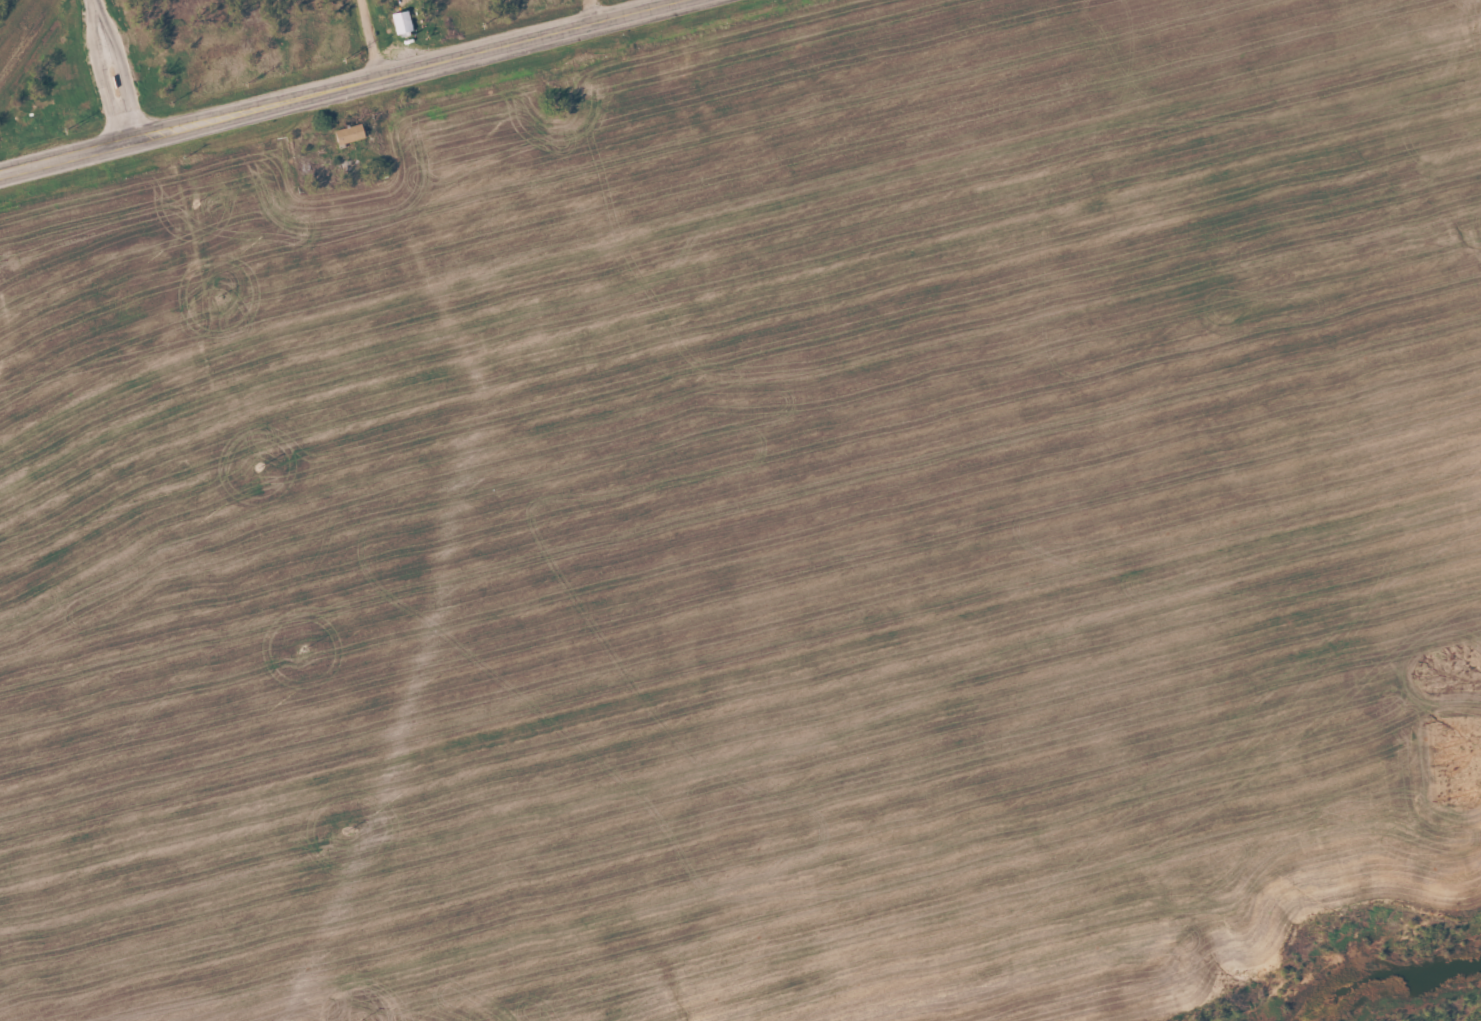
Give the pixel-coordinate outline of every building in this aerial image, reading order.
[(412,31),(408,10),(392,13),(396,34),(412,31)] [(364,139),(362,125),(335,129),(337,143),(364,139)]
